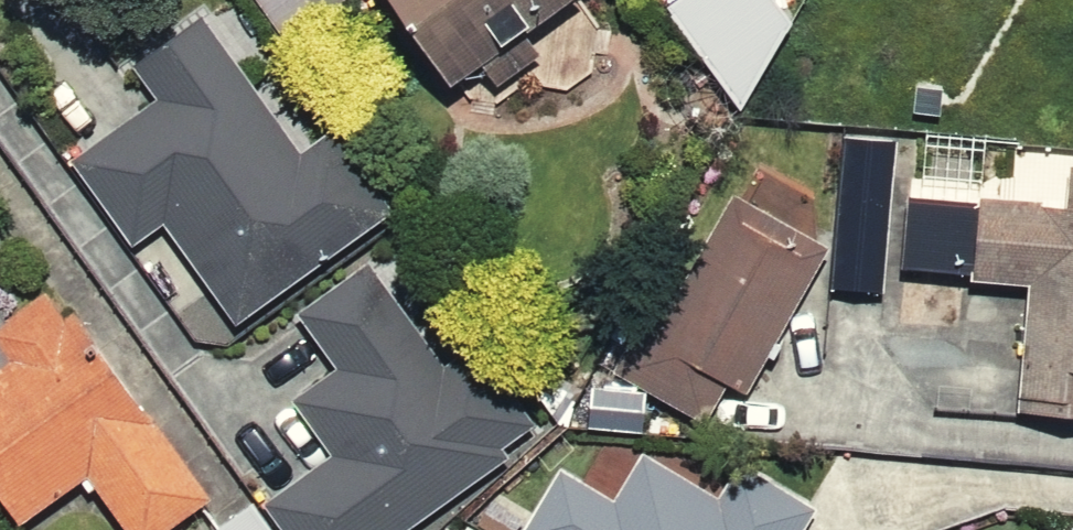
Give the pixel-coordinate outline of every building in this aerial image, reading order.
[(495,130),(606,49),(570,0),(400,0),(495,130)] [(727,90),(809,35),(786,0),(667,0),(727,90)] [(129,249),(160,227),(233,328),(393,213),(332,130),(298,154),(200,18),(131,67),(153,100),(67,162),(129,249)] [(822,237),(819,283),(900,289),(901,271),(1013,279),(1003,406),(1072,411),(1072,136),(1014,132),(1010,186),(918,179),(922,127),(831,120),(822,237)] [(822,237),(707,173),(601,365),(716,428),(822,237)] [(260,506),(277,529),(410,529),(509,459),(501,450),(535,427),(471,347),(442,367),(366,264),(294,315),(332,371),(288,401),(327,458),(260,506)] [(51,267),(11,296),(0,282),(0,497),(15,517),(83,468),(129,529),(131,529),(204,476),(51,267)] [(524,529),(803,529),(825,495),(736,439),(708,484),(647,445),(617,492),(567,460),(524,529)] [(251,504),(216,529),(270,529),(251,504)]
